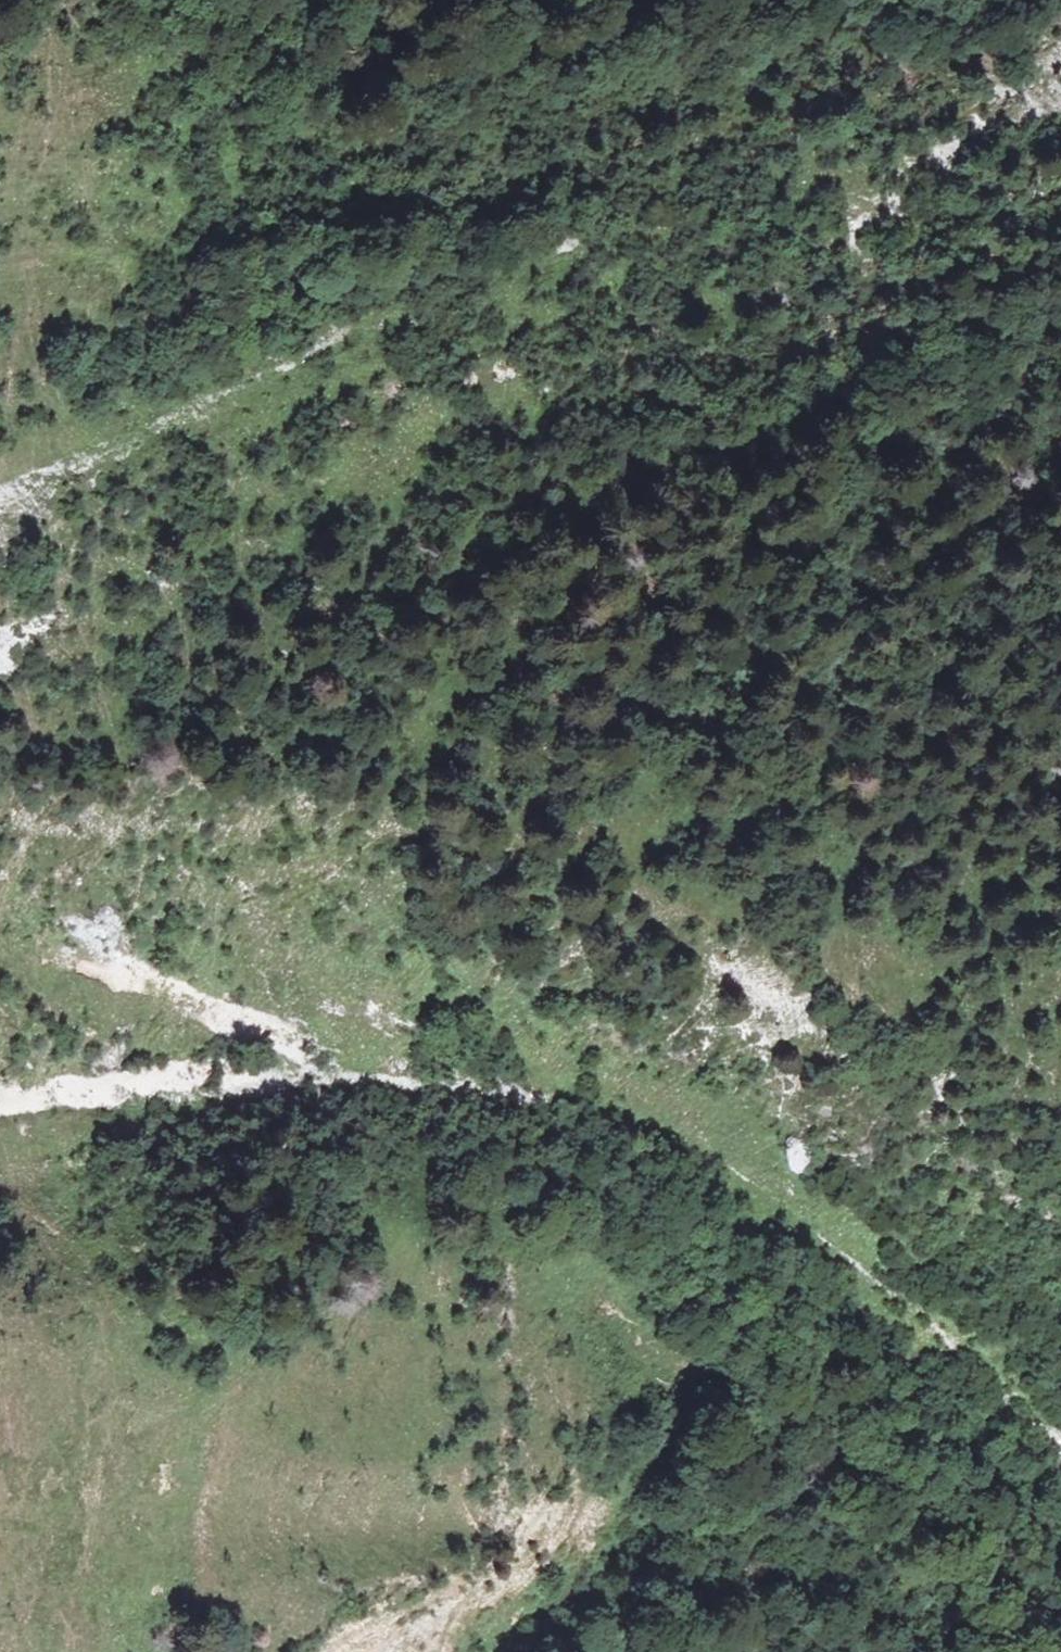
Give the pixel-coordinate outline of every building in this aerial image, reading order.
[(800,1138),(781,1150),(796,1173),(814,1161),(800,1138)]
